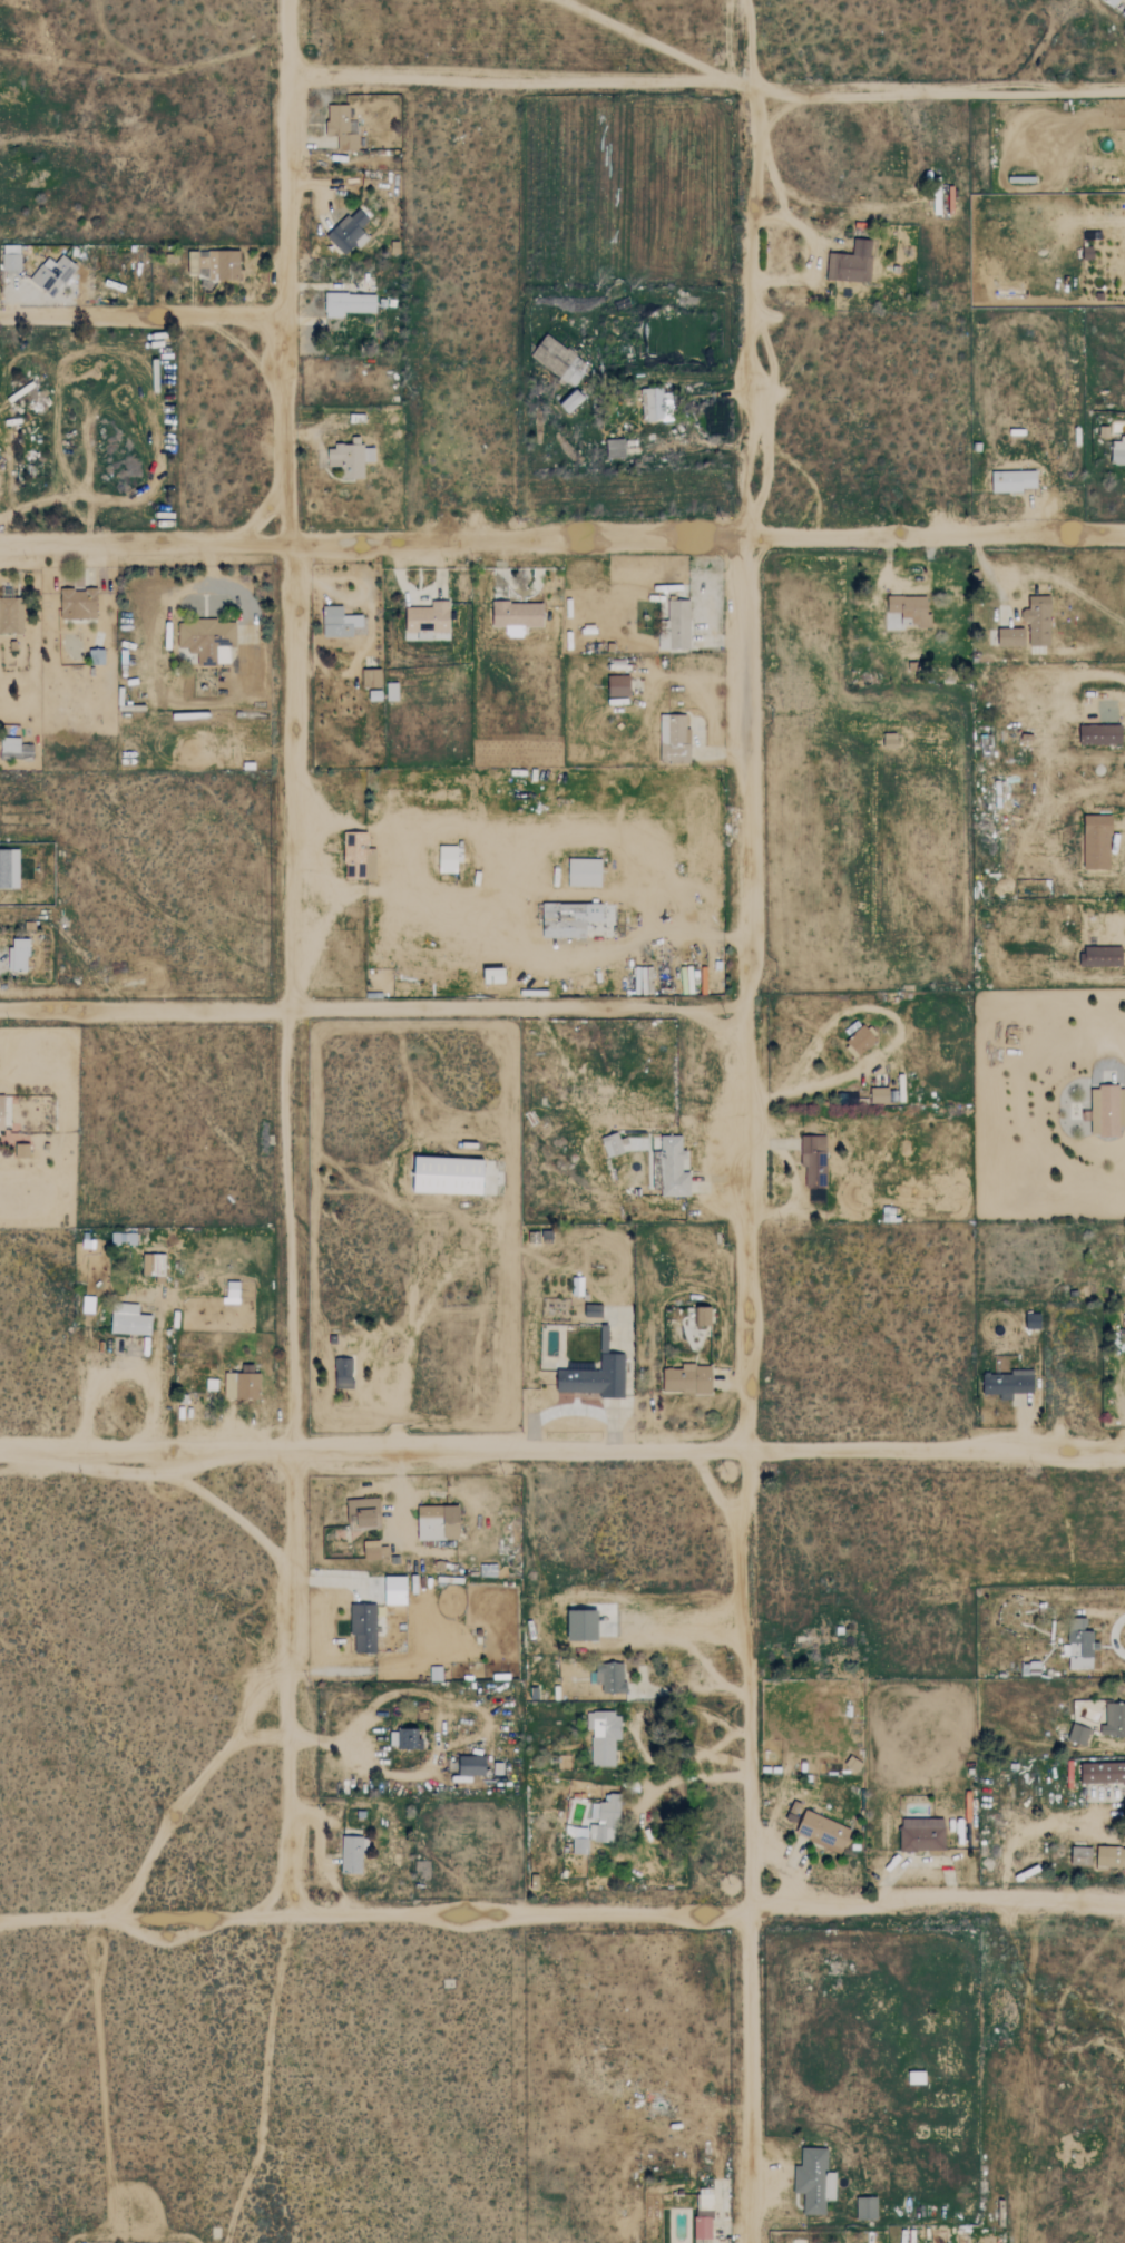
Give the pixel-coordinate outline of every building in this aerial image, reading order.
[(349,104),(327,105),(328,136),(337,136),(338,151),(358,151),(358,121),(350,122),(349,104)] [(369,220),(358,207),(327,236),(344,255),(355,245),(359,249),(370,239),(361,229),(369,220)] [(828,280),(870,282),(872,240),(854,239),(853,254),(829,253),(828,280)] [(3,271),(21,271),(21,245),(3,245),(3,271)] [(240,251),(209,250),(208,280),(240,280),(240,251)] [(188,253),(189,273),(208,272),(208,252),(188,253)] [(55,263),(48,257),(29,278),(51,298),(78,268),(63,254),(55,263)] [(376,313),(377,294),(325,294),(325,317),(343,318),(343,313),(376,313)] [(575,387),(590,366),(546,334),(531,355),(575,387)] [(585,397),(575,387),(560,401),(570,412),(585,397)] [(672,393),(663,393),(663,388),(643,389),(644,422),(673,421),(672,393)] [(328,467),(340,467),(340,479),(364,479),(364,462),(375,462),(375,448),(362,448),(361,437),(352,437),(352,446),(328,446),(328,467)] [(608,459),(626,458),(625,439),(607,440),(608,459)] [(1112,439),(1112,464),(1124,465),(1124,439),(1112,439)] [(993,492),(1038,491),(1038,471),(993,472),(993,492)] [(97,589),(60,590),(61,620),(98,619),(97,589)] [(931,627),(932,614),(927,613),(927,597),(889,597),(888,613),(902,613),(902,620),(911,620),(911,627),(931,627)] [(1030,597),(1030,611),(1022,611),(1022,623),(1029,623),(1030,647),(1051,646),(1050,597),(1030,597)] [(23,598),(0,598),(0,634),(24,633),(23,598)] [(450,601),(431,602),(431,607),(406,608),(407,641),(432,640),(432,633),(451,633),(450,601)] [(690,651),(691,601),(668,601),(667,635),(659,635),(659,651),(690,651)] [(543,602),(493,603),(494,628),(506,627),(507,638),(524,638),(524,628),(544,628),(543,602)] [(323,637),(353,638),(353,628),(363,628),(363,616),(343,615),(343,607),(324,606),(323,637)] [(178,622),(178,648),(189,648),(189,654),(198,654),(198,664),(229,664),(229,648),(236,648),(236,622),(178,622)] [(1025,629),(999,630),(999,647),(1026,646),(1025,629)] [(364,670),(363,688),(382,688),(382,670),(364,670)] [(608,677),(608,697),(631,696),(630,676),(608,677)] [(399,701),(398,684),(387,684),(388,702),(399,701)] [(662,762),(690,761),(689,715),(660,715),(662,762)] [(1080,727),(1080,746),(1123,745),(1122,726),(1080,727)] [(21,753),(21,738),(2,737),(1,753),(21,753)] [(1112,870),(1111,816),(1084,816),(1086,870),(1112,870)] [(376,848),(367,849),(367,832),(344,833),(345,880),(376,879),(376,848)] [(458,847),(440,846),(439,873),(457,874),(458,847)] [(19,849),(0,849),(0,888),(19,888),(19,849)] [(568,887),(602,887),(602,859),(568,859),(568,887)] [(603,904),(543,904),(543,938),(586,938),(586,922),(603,922),(603,904)] [(29,938),(10,938),(10,970),(28,971),(29,938)] [(1122,947),(1081,948),(1082,967),(1123,966),(1122,947)] [(635,994),(654,994),(653,966),(634,967),(635,994)] [(486,983),(506,982),(506,967),(486,967),(486,983)] [(846,1039),(858,1055),(878,1041),(866,1025),(846,1039)] [(1092,1087),(1091,1136),(1120,1136),(1120,1126),(1124,1126),(1124,1087),(1092,1087)] [(890,1088),(872,1088),(872,1103),(889,1103),(890,1088)] [(620,1142),(618,1133),(602,1136),(606,1157),(625,1153),(622,1142),(620,1142)] [(691,1171),(683,1171),(682,1159),(687,1159),(687,1149),(682,1149),(682,1135),(661,1135),(662,1196),(691,1195),(691,1171)] [(803,1187),(827,1187),(827,1136),(804,1135),(803,1187)] [(30,1144),(16,1144),(16,1158),(30,1157),(30,1144)] [(485,1159),(414,1156),(413,1191),(484,1194),(485,1159)] [(164,1254),(143,1254),(143,1275),(164,1275),(164,1254)] [(240,1282),(226,1281),(226,1303),(240,1303),(240,1282)] [(152,1315),(139,1314),(139,1304),(121,1303),(121,1312),(112,1311),(111,1333),(152,1334),(152,1315)] [(710,1306),(694,1307),(695,1325),(711,1325),(710,1306)] [(1026,1328),(1041,1329),(1041,1314),(1026,1313),(1026,1328)] [(625,1354),(601,1353),(600,1371),(558,1370),(557,1392),(600,1393),(600,1397),(624,1398),(625,1354)] [(336,1389),(353,1389),(353,1358),(335,1358),(336,1389)] [(224,1398),(260,1399),(260,1372),(254,1372),(254,1364),(241,1364),(241,1372),(225,1372),(224,1398)] [(712,1393),(713,1365),(682,1364),(681,1369),(664,1368),(664,1392),(712,1393)] [(984,1395),(1001,1395),(1001,1400),(1013,1400),(1013,1393),(1034,1393),(1034,1372),(984,1372),(984,1395)] [(348,1521),(357,1520),(358,1527),(379,1526),(378,1498),(347,1499),(348,1521)] [(418,1540),(461,1539),(460,1504),(417,1506),(418,1540)] [(364,1559),(389,1558),(388,1547),(381,1547),(381,1540),(364,1541),(364,1559)] [(407,1576),(386,1577),(386,1605),(408,1604),(407,1576)] [(377,1605),(351,1604),(350,1636),(355,1637),(355,1653),(377,1654),(377,1605)] [(599,1611),(569,1610),(569,1641),(599,1641),(599,1611)] [(1094,1650),(1096,1650),(1097,1631),(1087,1630),(1087,1618),(1069,1618),(1068,1669),(1093,1669),(1094,1650)] [(625,1663),(593,1663),(594,1684),(602,1684),(602,1693),(625,1693),(625,1663)] [(1106,1703),(1106,1726),(1101,1726),(1101,1737),(1124,1737),(1124,1703),(1106,1703)] [(615,1740),(622,1740),(621,1712),(591,1713),(592,1766),(616,1766),(615,1740)] [(1069,1740),(1086,1746),(1091,1729),(1074,1723),(1069,1740)] [(420,1748),(420,1745),(419,1745),(419,1730),(391,1729),(390,1748),(420,1748)] [(459,1774),(486,1775),(486,1756),(460,1755),(459,1774)] [(1124,1783),(1124,1761),(1082,1762),(1082,1784),(1124,1783)] [(620,1794),(605,1794),(605,1803),(593,1803),(593,1822),(589,1822),(589,1842),(615,1842),(614,1827),(621,1827),(620,1794)] [(842,1854),(852,1829),(805,1810),(796,1835),(842,1854)] [(945,1852),(945,1819),(901,1819),(901,1851),(945,1852)] [(588,1854),(589,1827),(571,1827),(570,1854),(588,1854)] [(369,1853),(369,1837),(343,1837),(342,1873),(362,1874),(363,1853),(369,1853)] [(1093,1848),(1072,1847),(1072,1865),(1092,1866),(1093,1848)] [(1124,1869),(1124,1848),(1098,1848),(1098,1869),(1124,1869)] [(926,2072),(909,2072),(909,2084),(925,2084),(926,2072)] [(828,2148),(803,2147),(802,2166),(795,2165),(794,2193),(804,2194),(803,2214),(826,2215),(826,2200),(836,2201),(837,2173),(828,2172),(828,2148)] [(714,2239),(713,2194),(697,2195),(698,2240),(714,2239)] [(878,2220),(877,2197),(857,2198),(857,2221),(878,2220)]
